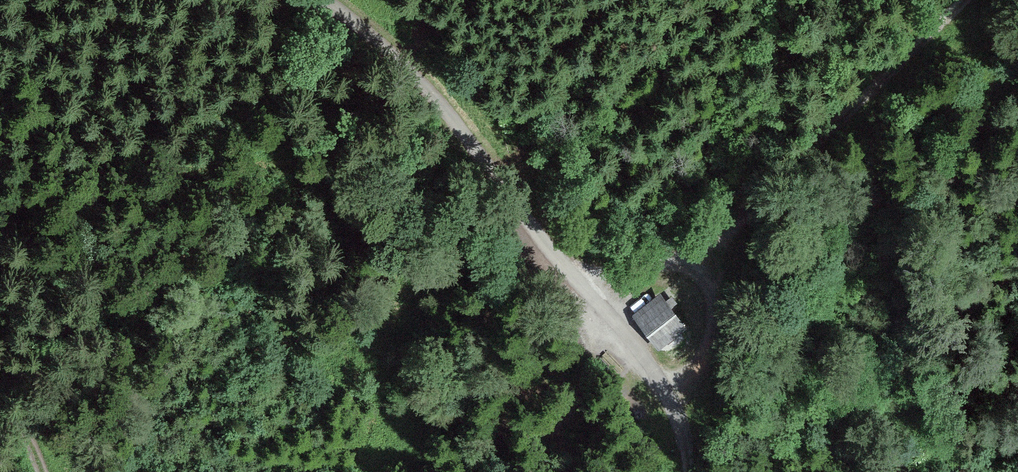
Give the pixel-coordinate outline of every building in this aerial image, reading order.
[(661,297),(635,318),(657,346),(683,326),(670,309),(676,305),(671,298),(665,303),(661,297)]
